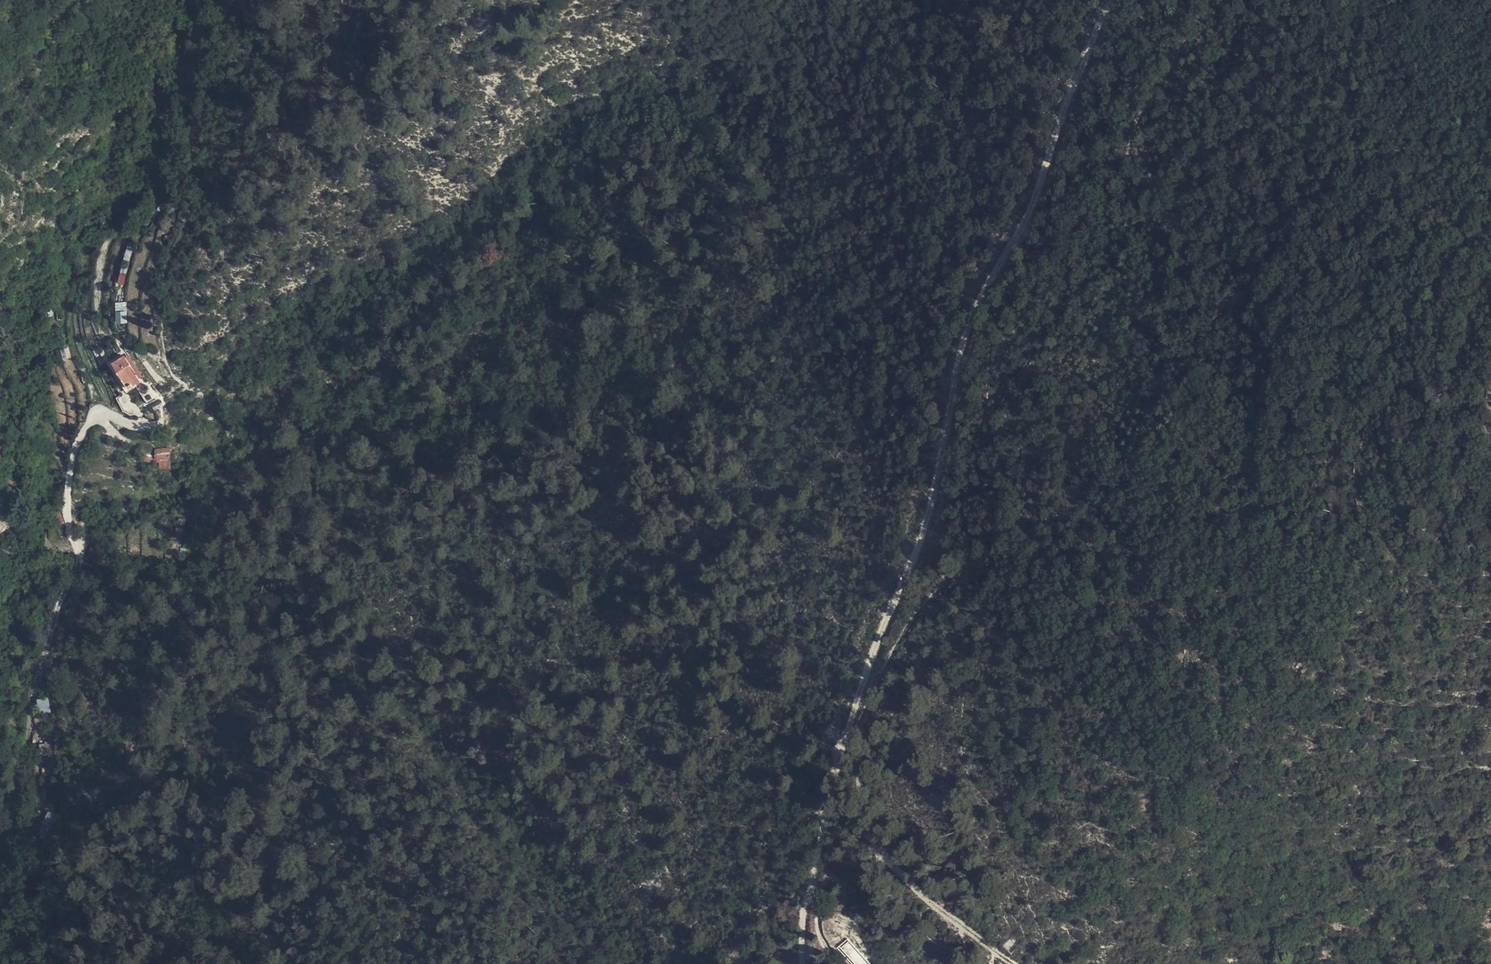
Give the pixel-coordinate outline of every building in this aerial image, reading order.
[(116,323),(126,322),(126,302),(115,303),(116,323)] [(141,376),(125,354),(113,362),(129,385),(141,376)] [(155,456),(169,454),(168,445),(154,446),(155,454),(155,456)] [(170,464),(169,454),(155,456),(155,454),(139,454),(139,457),(158,460),(159,465),(170,464)] [(1299,649),(1291,658),(1299,667),(1308,657),(1299,649)] [(48,697),(36,698),(38,713),(50,712),(48,697)]
